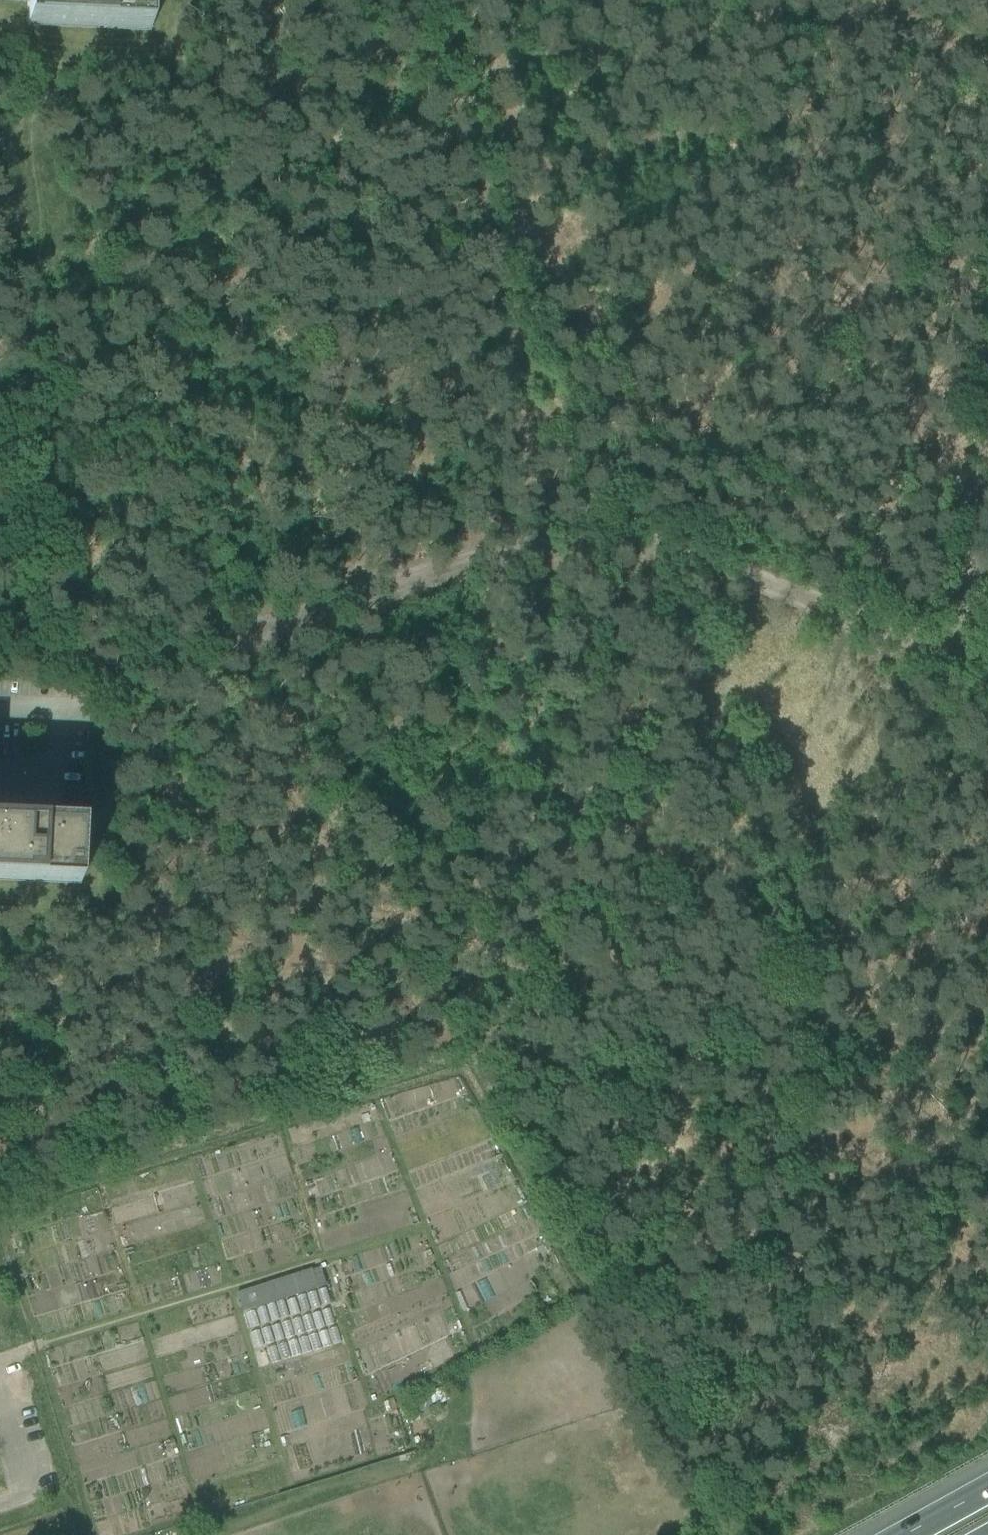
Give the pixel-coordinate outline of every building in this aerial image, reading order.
[(28,23),(29,23),(150,29),(150,28),(151,28),(152,0),(29,0),(28,23)] [(80,882),(80,881),(81,881),(83,830),(82,830),(29,827),(29,816),(28,816),(28,819),(0,818),(0,878),(80,882)] [(317,1289),(311,1269),(251,1288),(258,1308),(317,1289)]
